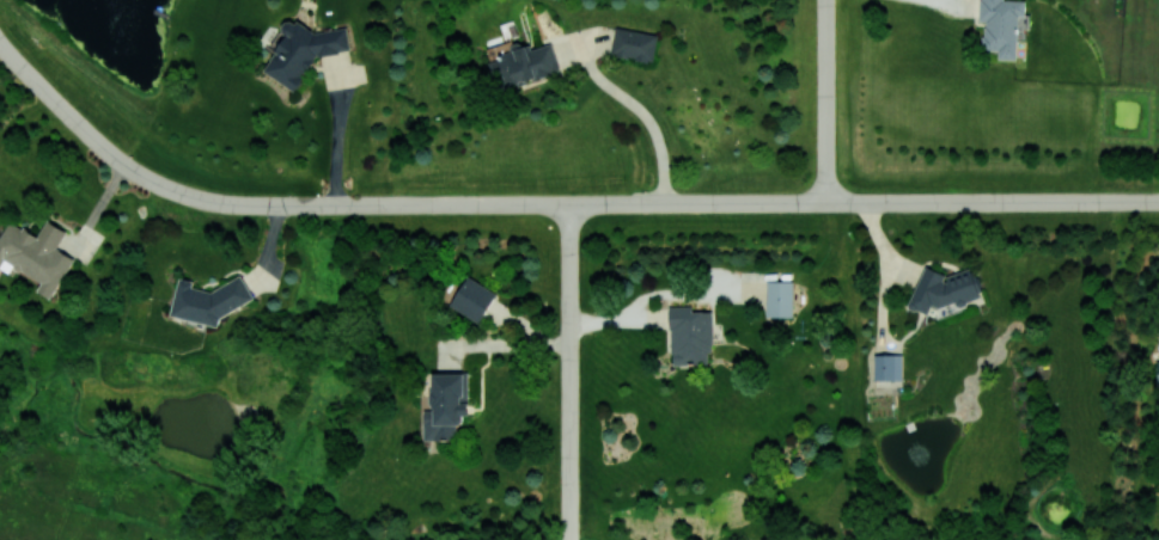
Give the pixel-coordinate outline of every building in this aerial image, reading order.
[(1017,38),(1025,38),(1025,0),(980,0),(980,21),(984,21),(983,50),(998,51),(998,59),(1017,59),(1017,38)] [(315,32),(296,20),(285,22),(280,31),(286,34),(264,71),(295,90),(317,56),(350,50),(346,27),(315,32)] [(658,35),(616,26),(611,54),(652,63),(658,35)] [(506,86),(560,72),(552,43),(531,49),(531,47),(488,58),(494,79),(504,76),(506,86)] [(2,267),(5,262),(42,282),(37,290),(52,298),(74,258),(57,248),(66,231),(46,219),(38,236),(10,220),(0,238),(0,266),(2,267)] [(953,303),(957,305),(978,298),(981,291),(974,267),(947,275),(924,265),(907,306),(927,314),(932,304),(939,308),(953,303)] [(481,322),(495,291),(465,276),(450,308),(481,322)] [(170,315),(221,327),(226,304),(243,308),(247,293),(193,280),(179,277),(170,315)] [(791,317),(792,281),(766,280),(765,316),(791,317)] [(711,311),(692,311),(692,306),(671,306),(671,364),(712,364),(711,311)] [(902,354),(874,355),(874,380),(902,380),(902,354)] [(425,439),(460,438),(460,415),(469,414),(468,373),(431,373),(431,409),(424,409),(425,439)]
